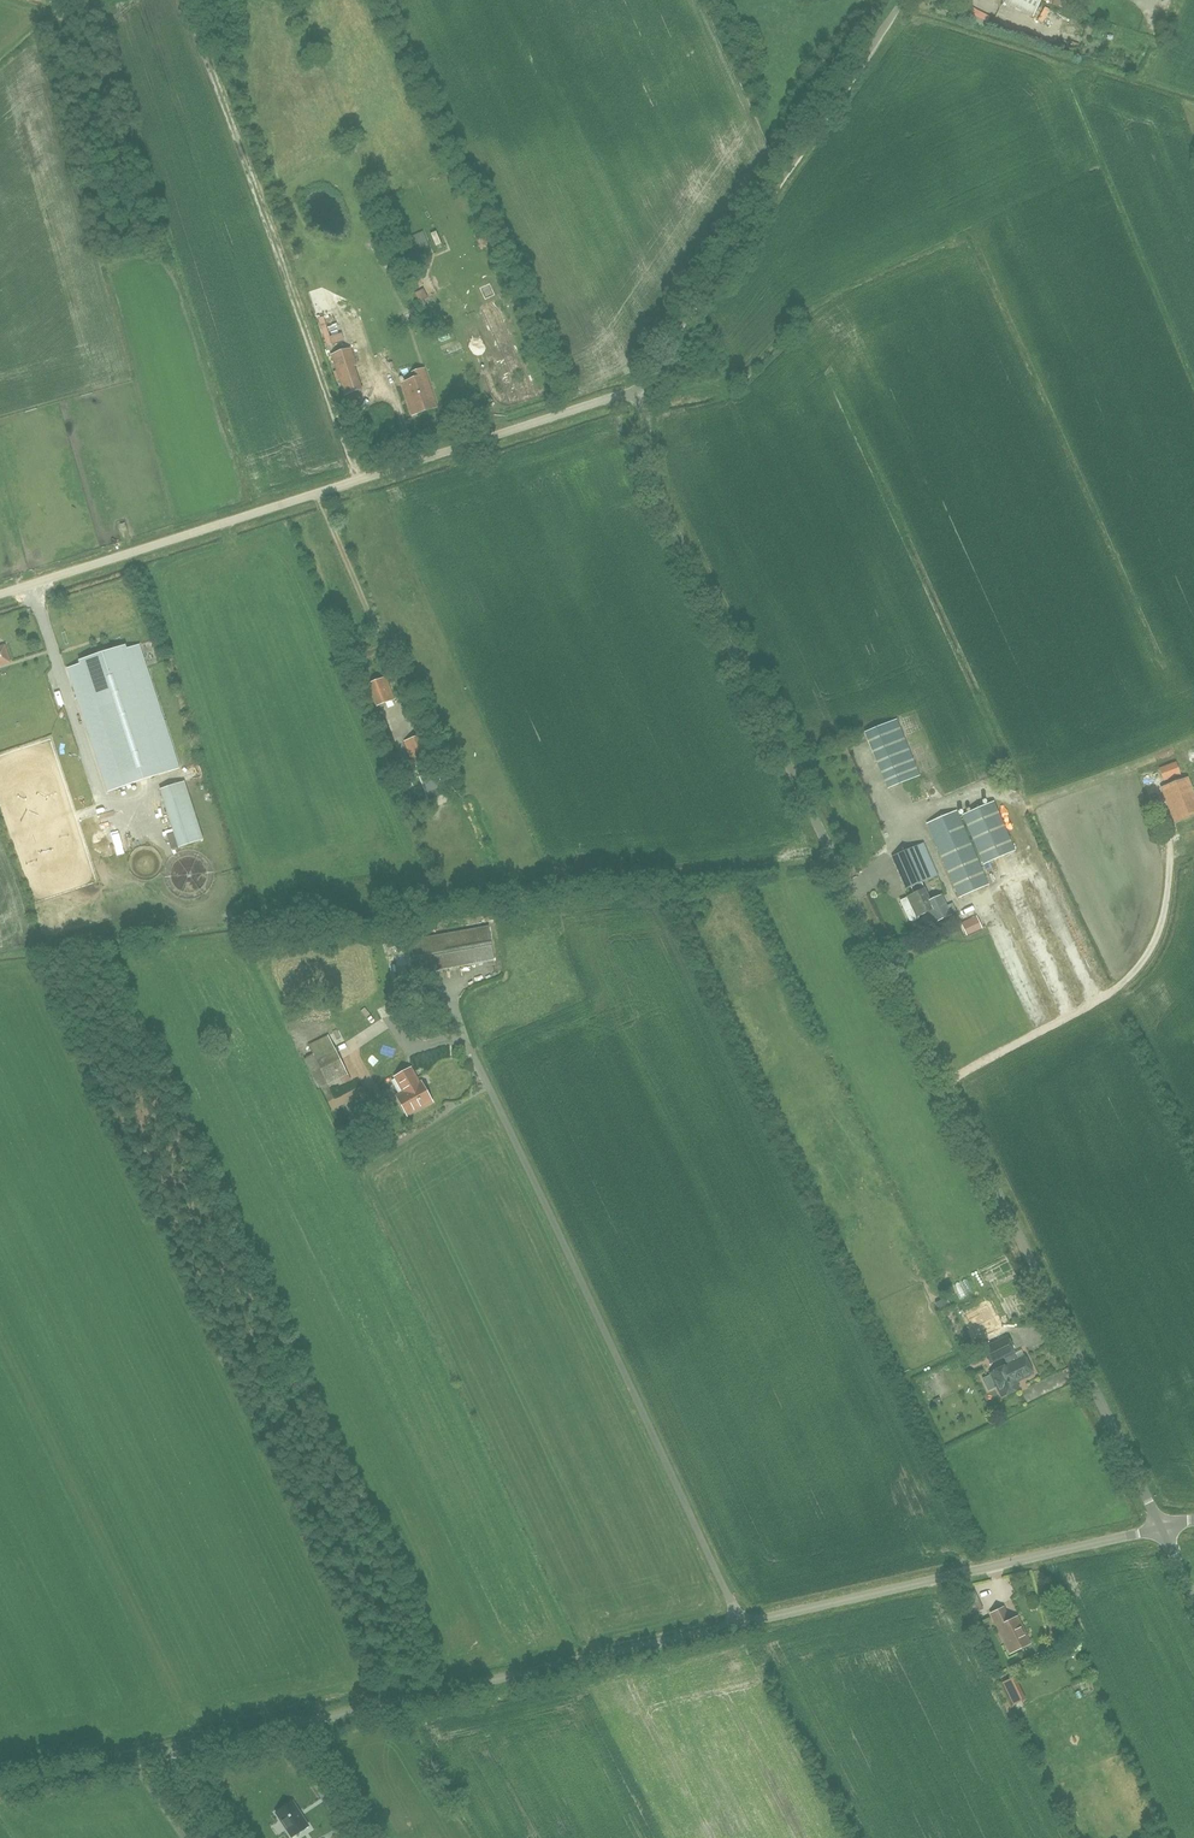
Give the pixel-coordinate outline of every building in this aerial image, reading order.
[(1065,31),(1073,12),(1047,1),(1047,0),(1013,0),(1010,7),(1065,31)] [(1136,20),(1143,24),(1147,16),(1139,12),(1136,20)] [(344,395),(362,389),(354,366),(356,365),(351,350),(332,356),(336,371),(333,372),(336,381),(339,380),(344,395)] [(412,415),(427,410),(437,407),(424,369),(413,373),(415,380),(402,384),(412,415)] [(108,792),(180,769),(139,645),(127,650),(125,646),(79,661),(80,665),(67,669),(108,792)] [(2,665),(10,663),(5,647),(0,648),(0,666),(2,665)] [(373,708),(394,700),(386,678),(364,686),(373,708)] [(920,777),(911,754),(897,719),(864,733),(878,767),(888,790),(920,777)] [(413,766),(432,759),(423,735),(404,742),(413,766)] [(1193,816),(1193,795),(1185,773),(1180,775),(1176,763),(1159,769),(1163,780),(1176,776),(1179,783),(1162,789),(1175,823),(1193,816)] [(442,787),(448,785),(442,768),(436,770),(435,767),(419,773),(428,799),(444,793),(442,787)] [(203,840),(184,782),(160,790),(179,848),(203,840)] [(925,788),(912,793),(915,803),(929,798),(925,788)] [(993,802),(963,815),(984,864),(1014,851),(993,802)] [(926,824),(959,898),(989,885),(956,811),(926,824)] [(913,891),(923,887),(921,883),(937,876),(923,844),(893,857),(907,889),(911,887),(913,891)] [(1009,889),(1032,943),(1047,937),(1024,883),(1009,889)] [(923,887),(913,891),(914,895),(908,898),(913,910),(908,912),(906,916),(910,923),(913,924),(918,922),(920,918),(919,916),(929,912),(934,923),(950,915),(941,897),(930,901),(923,887)] [(413,975),(494,961),(488,927),(407,941),(413,975)] [(445,973),(448,984),(454,983),(452,972),(445,973)] [(329,1085),(348,1076),(328,1035),(309,1045),(329,1085)] [(395,1077),(401,1087),(404,1092),(397,1096),(407,1115),(432,1101),(421,1083),(419,1084),(410,1068),(395,1077)] [(987,1307),(967,1316),(978,1338),(997,1328),(987,1307)] [(983,1349),(989,1363),(1013,1351),(1007,1338),(983,1349)] [(1016,1376),(1019,1381),(1024,1378),(1025,1380),(1029,1378),(1029,1376),(1032,1374),(1024,1357),(1017,1361),(1014,1355),(1005,1360),(1007,1365),(1003,1368),(1007,1376),(1011,1374),(1013,1378),(1016,1376)] [(1007,1376),(1003,1368),(990,1374),(1001,1397),(1018,1389),(1015,1382),(1019,1381),(1016,1376),(1013,1378),(1011,1374),(1007,1376)] [(979,1604),(974,1593),(964,1598),(972,1614),(979,1611),(977,1605),(979,1604)] [(991,1614),(1010,1654),(1030,1644),(1017,1618),(1010,1621),(1003,1608),(991,1614)] [(1022,1700),(1011,1678),(1002,1682),(1013,1705),(1022,1700)] [(309,1826),(293,1802),(276,1813),(292,1837),(309,1826)]
